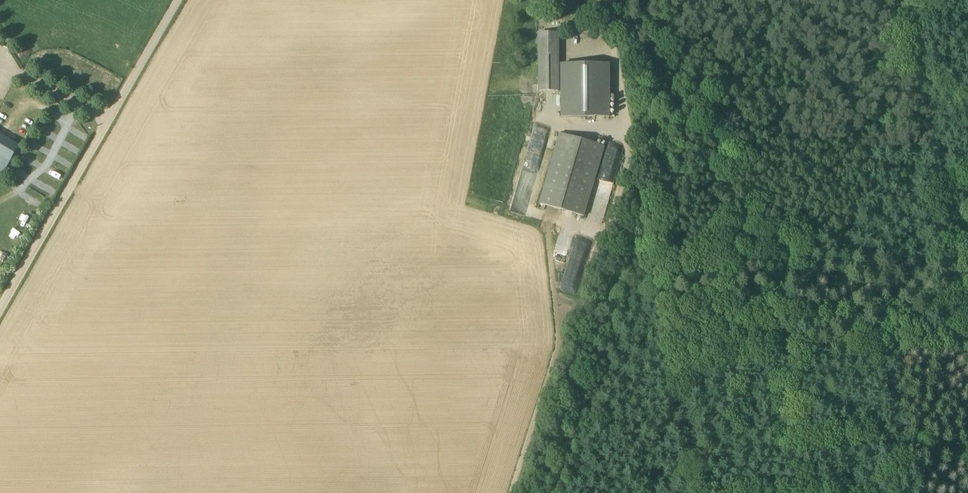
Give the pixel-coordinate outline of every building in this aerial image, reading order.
[(558,33),(539,33),(539,91),(558,91),(558,33)] [(609,64),(561,64),(562,117),(610,117),(609,64)] [(605,146),(560,133),(539,203),(585,216),(605,146)] [(10,162),(19,148),(0,137),(0,156),(10,162)] [(0,233),(0,234),(9,238),(13,228),(4,224),(0,233)] [(578,292),(582,265),(567,264),(563,291),(578,292)]
